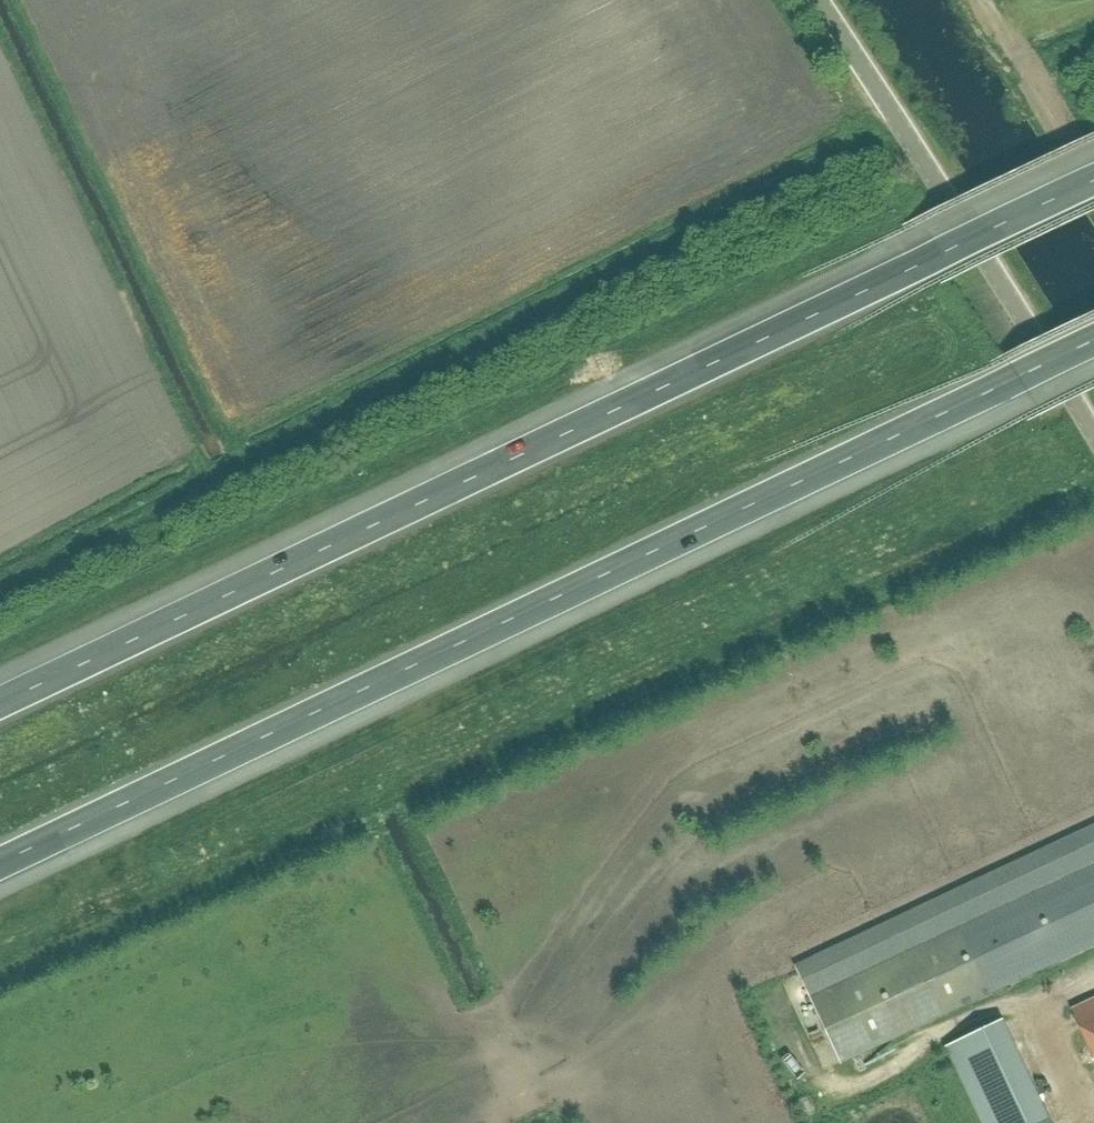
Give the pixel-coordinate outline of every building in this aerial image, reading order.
[(794,965),(839,1063),(997,989),(1093,944),(1093,824),(794,965)] [(1071,1010),(1093,1058),(1093,999),(1071,1010)] [(947,1052),(981,1122),(1051,1122),(1004,1025),(947,1052)]
